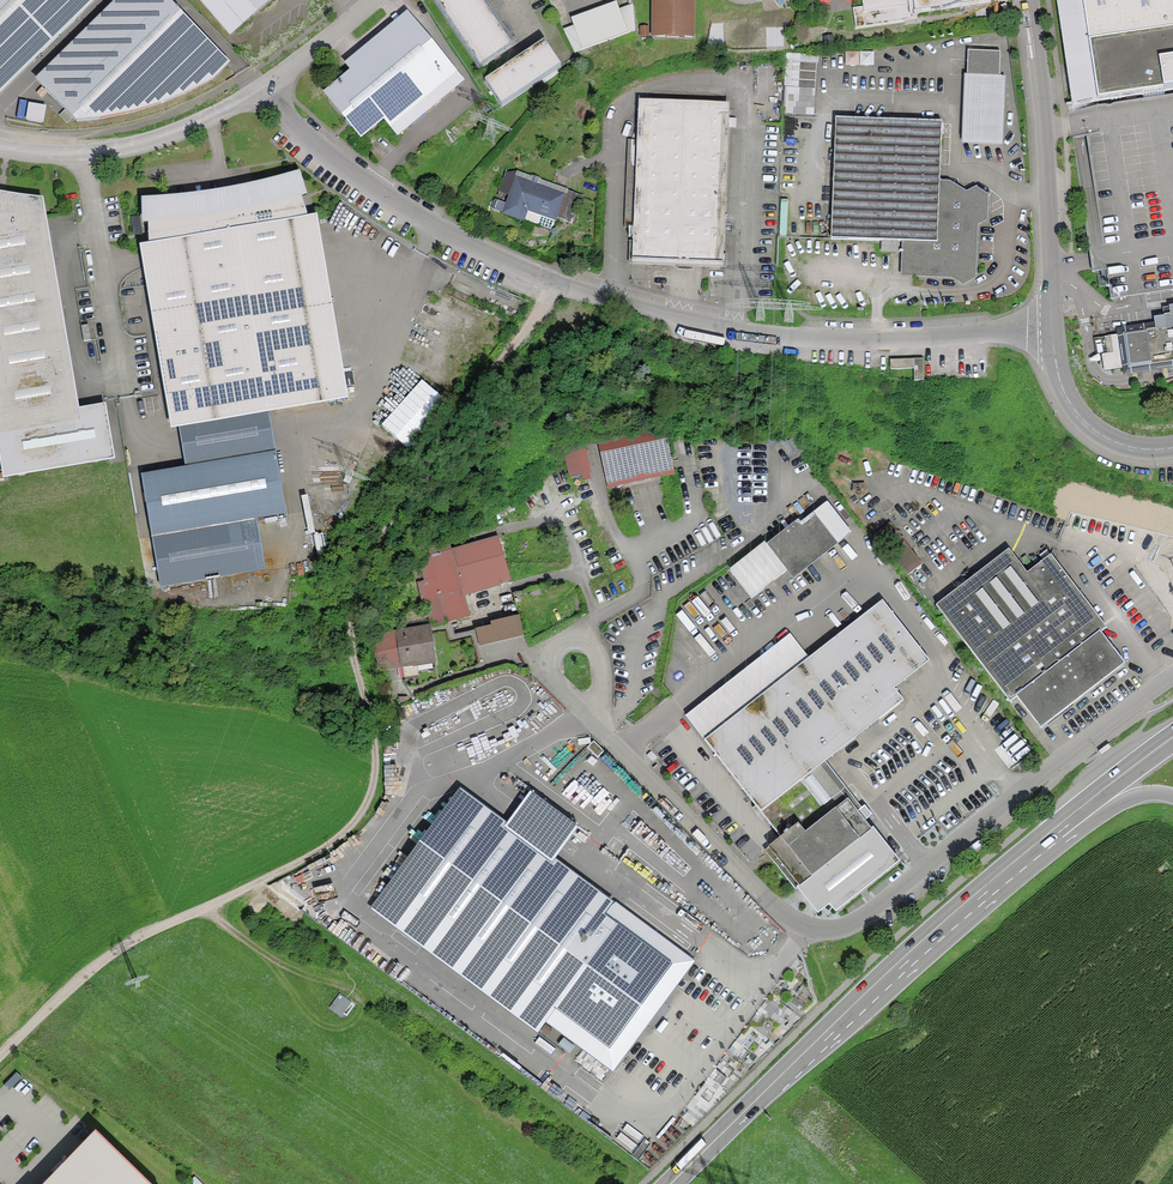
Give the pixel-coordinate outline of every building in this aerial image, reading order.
[(102,0),(0,0),(0,99),(102,0)] [(143,113),(211,85),(231,65),(167,0),(118,0),(36,80),(79,124),(143,113)] [(234,28),(255,11),(267,0),(210,0),(234,28)] [(481,65),(510,45),(479,0),(435,0),(481,65)] [(653,37),(693,37),(694,0),(654,0),(653,37)] [(863,8),(853,9),(856,28),(904,22),(903,16),(917,14),(917,11),(1000,0),(862,0),(863,8)] [(1073,105),(1172,89),(1172,0),(1057,0),(1073,105)] [(575,29),(565,33),(574,53),(635,31),(633,8),(620,12),(618,7),(573,23),(575,29)] [(405,117),(454,76),(411,24),(333,89),(333,101),(346,117),(362,136),(384,118),(399,135),(411,125),(405,117)] [(545,44),(485,83),(500,106),(560,68),(545,44)] [(858,63),(858,53),(847,53),(847,63),(858,63)] [(962,141),(1000,143),(1002,77),(1001,77),(1002,53),(984,53),(983,61),(968,61),(967,76),(964,76),(962,141)] [(815,115),(818,55),(788,54),(785,114),(815,115)] [(46,107),(28,104),(26,122),(44,125),(46,107)] [(731,114),(639,111),(633,261),(685,263),(724,265),(731,114)] [(831,238),(906,241),(938,242),(940,185),(942,123),(835,119),(831,238)] [(149,248),(180,424),(267,409),(338,397),(308,220),(297,179),(223,199),(149,207),(150,242),(149,248)] [(553,220),(562,195),(518,179),(505,213),(523,220),(526,210),(553,220)] [(938,242),(906,241),(904,274),(953,275),(962,283),(974,276),(974,224),(985,219),(986,198),(976,192),(966,197),(958,191),(949,185),(940,185),(938,242)] [(42,232),(37,203),(0,198),(0,239),(42,232)] [(42,232),(0,239),(0,429),(8,474),(108,457),(100,411),(73,416),(42,232)] [(1128,368),(1172,362),(1172,314),(1171,314),(1172,320),(1166,321),(1167,327),(1162,327),(1123,333),(1128,368)] [(89,324),(81,326),(84,341),(92,339),(89,324)] [(1104,371),(1128,368),(1123,333),(1096,337),(1098,355),(1102,355),(1104,371)] [(890,359),(890,369),(913,369),(913,381),(925,380),(925,359),(890,359)] [(381,425),(408,449),(449,404),(423,380),(381,425)] [(286,515),(267,409),(180,424),(187,468),(141,476),(161,588),(266,570),(257,520),(286,515)] [(594,435),(604,484),(671,470),(661,421),(594,435)] [(581,477),(588,475),(579,438),(561,443),(568,475),(580,472),(581,477)] [(762,538),(727,567),(750,594),(785,564),(794,574),(847,530),(823,501),(798,522),(795,518),(766,542),(762,538)] [(417,579),(429,621),(466,611),(460,591),(510,576),(497,531),(419,554),(425,576),(417,579)] [(934,603),(1007,698),(1013,694),(1038,726),(1122,662),(1097,630),(1103,625),(1048,552),(1023,571),(1005,549),(934,603)] [(916,556),(902,563),(907,574),(922,567),(916,556)] [(787,630),(681,713),(777,834),(764,844),(814,907),(824,899),(830,908),(894,858),(818,761),(899,697),(891,685),(926,658),(879,597),(806,654),(787,630)] [(521,632),(518,613),(489,619),(490,623),(477,625),(479,640),(521,632)] [(375,665),(431,658),(427,625),(371,632),(375,665)] [(455,785),(365,905),(533,1030),(542,1018),(607,1066),(688,958),(548,854),(503,820),(455,785)] [(503,820),(548,854),(572,822),(527,788),(503,820)] [(95,1134),(47,1183),(148,1183),(95,1134)]
